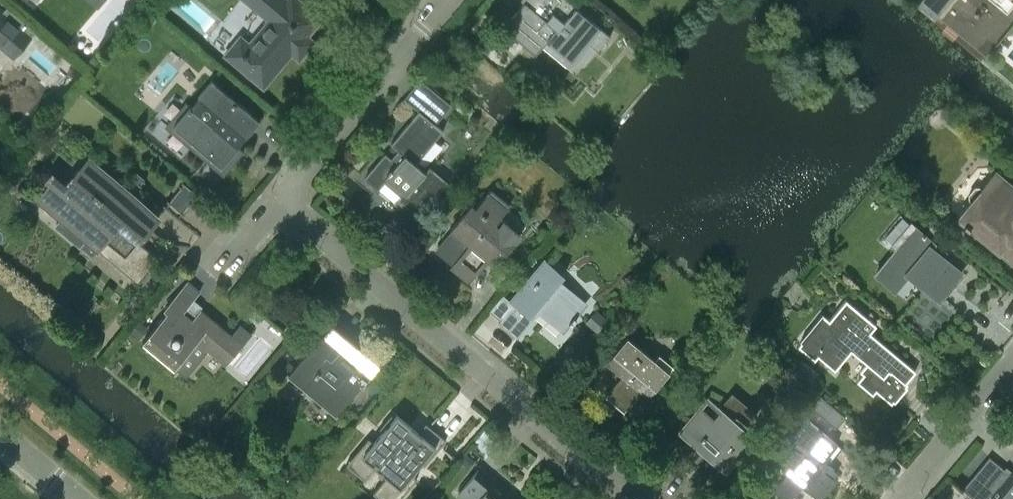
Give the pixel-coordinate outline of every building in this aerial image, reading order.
[(272,13),(248,42),(239,35),(223,54),(262,86),(291,52),(298,58),(314,39),(307,34),(321,17),(301,0),(256,0),(272,13)] [(566,0),(528,0),(505,27),(535,52),(545,40),(571,61),(587,42),(596,50),(608,36),(589,19),(566,0)] [(0,29),(0,44),(13,55),(29,36),(10,20),(1,30),(0,29)] [(186,110),(172,126),(220,166),(237,147),(243,152),(243,151),(237,146),(259,120),(211,80),(189,106),(185,102),(184,103),(185,104),(186,110)] [(418,110),(390,144),(401,153),(393,162),(384,154),(364,178),(377,189),(386,178),(402,192),(393,203),(415,221),(448,182),(428,166),(423,171),(414,164),(442,130),(435,124),(451,104),(436,93),(420,112),(418,110)] [(137,240),(157,215),(88,157),(65,184),(52,173),(33,196),(61,218),(66,211),(90,231),(79,245),(92,255),(97,249),(137,282),(138,281),(147,270),(157,258),(137,240)] [(981,158),(973,170),(985,179),(994,167),(981,158)] [(957,218),(976,233),(1012,263),(1012,188),(994,173),(984,185),(982,188),(980,186),(974,187),(969,194),(969,199),(971,201),(957,218)] [(183,183),(168,202),(181,212),(196,194),(183,183)] [(499,262),(521,235),(501,217),(507,209),(510,206),(490,190),(475,208),(470,205),(468,207),(466,206),(460,213),(462,215),(450,229),(433,249),(451,264),(449,267),(467,283),(491,255),(499,262)] [(906,299),(916,287),(919,283),(938,299),(961,272),(933,250),(931,252),(927,249),(932,242),(914,228),(912,230),(908,227),(893,245),(897,249),(876,274),(906,299)] [(389,256),(396,247),(387,240),(380,249),(389,256)] [(564,275),(544,259),(509,301),(513,304),(497,322),(516,338),(538,311),(562,332),(568,324),(570,325),(576,318),(574,317),(585,303),(559,281),(564,275)] [(199,292),(186,280),(163,308),(167,312),(143,341),(174,367),(197,340),(225,364),(250,334),(239,325),(230,335),(191,302),(199,292)] [(901,359),(866,330),(865,330),(862,333),(858,330),(867,319),(866,317),(860,325),(850,317),(857,310),(845,300),(829,320),(823,316),(798,346),(814,358),(817,355),(830,366),(846,346),(866,363),(860,371),(864,374),(858,381),(872,392),(874,389),(890,401),(894,400),(906,387),(906,383),(905,382),(914,371),(901,359)] [(332,418),(378,363),(331,323),(285,378),(287,380),(289,377),(333,413),(330,416),(332,418)] [(625,337),(603,363),(620,377),(604,396),(623,412),(636,397),(643,403),(673,367),(658,354),(653,360),(625,337)] [(803,365),(796,373),(807,382),(813,374),(803,365)] [(724,471),(754,435),(745,428),(755,415),(733,396),(723,409),(713,421),(698,409),(678,433),(693,445),(683,457),(699,470),(709,458),(724,471)] [(350,410),(341,421),(349,428),(359,416),(350,410)] [(368,439),(349,461),(368,476),(378,463),(389,473),(384,480),(397,490),(410,474),(407,472),(417,460),(423,465),(445,440),(425,423),(413,438),(405,431),(407,429),(390,416),(380,429),(383,432),(374,444),(368,439)] [(773,453),(786,464),(782,469),(787,473),(773,490),(783,498),(790,498),(801,485),(817,498),(821,498),(836,481),(829,475),(833,470),(827,465),(841,448),(836,444),(803,417),(773,453)] [(484,459),(499,439),(485,428),(470,447),(484,459)] [(465,452),(459,459),(468,467),(474,460),(465,452)] [(1009,474),(988,456),(961,489),(972,498),(1012,498),(1012,469),(1009,474)] [(479,466),(458,492),(465,498),(508,498),(501,493),(506,488),(479,466)]
